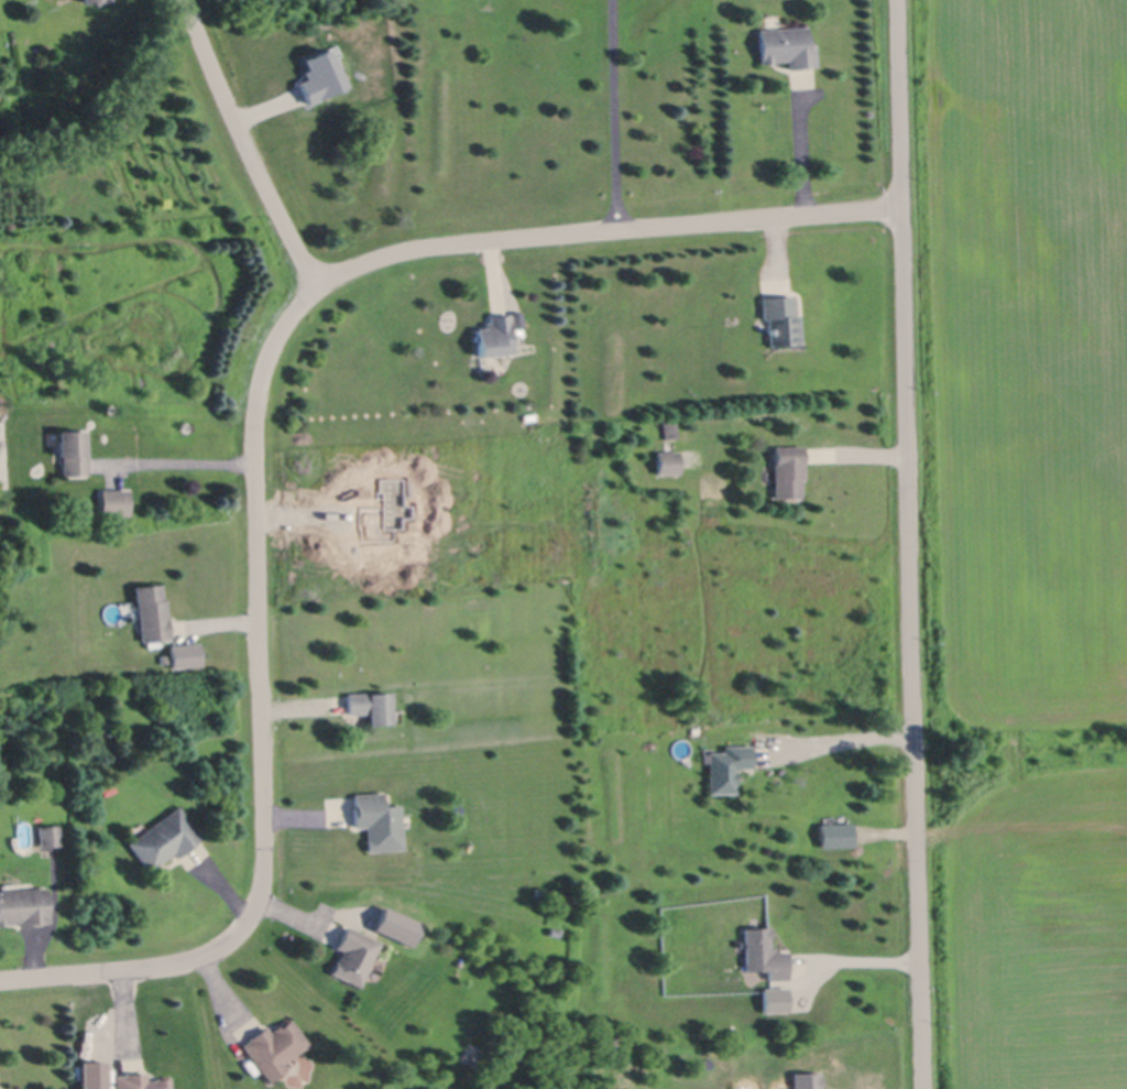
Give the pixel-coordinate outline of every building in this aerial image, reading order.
[(808,26),(809,45),(816,44),(817,66),(789,67),(789,59),(762,61),(761,30),(808,26)] [(344,86),(307,104),(297,81),(306,77),(303,70),(308,67),(304,58),(326,48),(344,86)] [(794,295),(796,314),(800,314),(802,344),(772,346),(769,317),(765,317),(763,297),(794,295)] [(504,356),(480,358),(478,328),(488,327),(486,322),(492,320),(492,317),(511,315),(513,351),(504,352),(504,356)] [(678,437),(667,439),(664,422),(675,420),(678,437)] [(90,428),(91,472),(66,472),(66,457),(62,457),(62,432),(86,432),(86,428),(90,428)] [(801,497),(776,498),(775,446),(803,446),(805,477),(801,477),(801,497)] [(680,472),(658,472),(658,450),(679,450),(680,472)] [(129,490),(129,515),(101,515),(101,490),(129,490)] [(162,584),(163,597),(166,597),(171,635),(142,639),(136,586),(162,584)] [(167,645),(167,655),(161,655),(161,667),(199,666),(199,644),(167,645)] [(368,688),(369,693),(390,691),(392,722),(371,723),(370,710),(349,711),(348,689),(368,688)] [(754,744),(754,766),(737,766),(736,792),(711,792),(711,751),(727,751),(727,744),(754,744)] [(382,793),(382,803),(400,802),(403,847),(369,849),(368,825),(354,826),(353,814),(354,814),(353,795),(382,793)] [(203,837),(178,854),(176,851),(150,871),(130,843),(179,806),(203,837)] [(818,849),(852,848),(851,824),(817,825),(818,849)] [(61,845),(42,846),(40,826),(59,825),(61,845)] [(41,922),(0,924),(0,889),(46,887),(47,917),(50,917),(50,922),(41,922)] [(417,922),(376,907),(368,931),(409,946),(417,922)] [(379,937),(359,982),(330,969),(336,959),(337,959),(343,945),(336,943),(344,922),(379,937)] [(769,925),(770,946),(775,946),(775,951),(789,951),(790,968),(788,968),(788,978),(770,979),(769,967),(747,968),(745,926),(769,925)] [(392,936),(389,943),(381,939),(383,933),(392,936)] [(787,988),(759,989),(760,1013),(787,1012),(787,988)] [(291,1016),(309,1042),(284,1061),(287,1066),(271,1079),(244,1044),(251,1038),(250,1036),(266,1024),(272,1032),(275,1028),(274,1026),(280,1023),(281,1024),(291,1016)] [(101,1062),(76,1062),(76,1088),(102,1088),(101,1062)] [(168,1075),(170,1088),(117,1088),(116,1074),(125,1072),(124,1071),(145,1069),(146,1079),(155,1078),(155,1076),(168,1075)] [(818,1073),(790,1073),(790,1088),(818,1088),(818,1073)]
